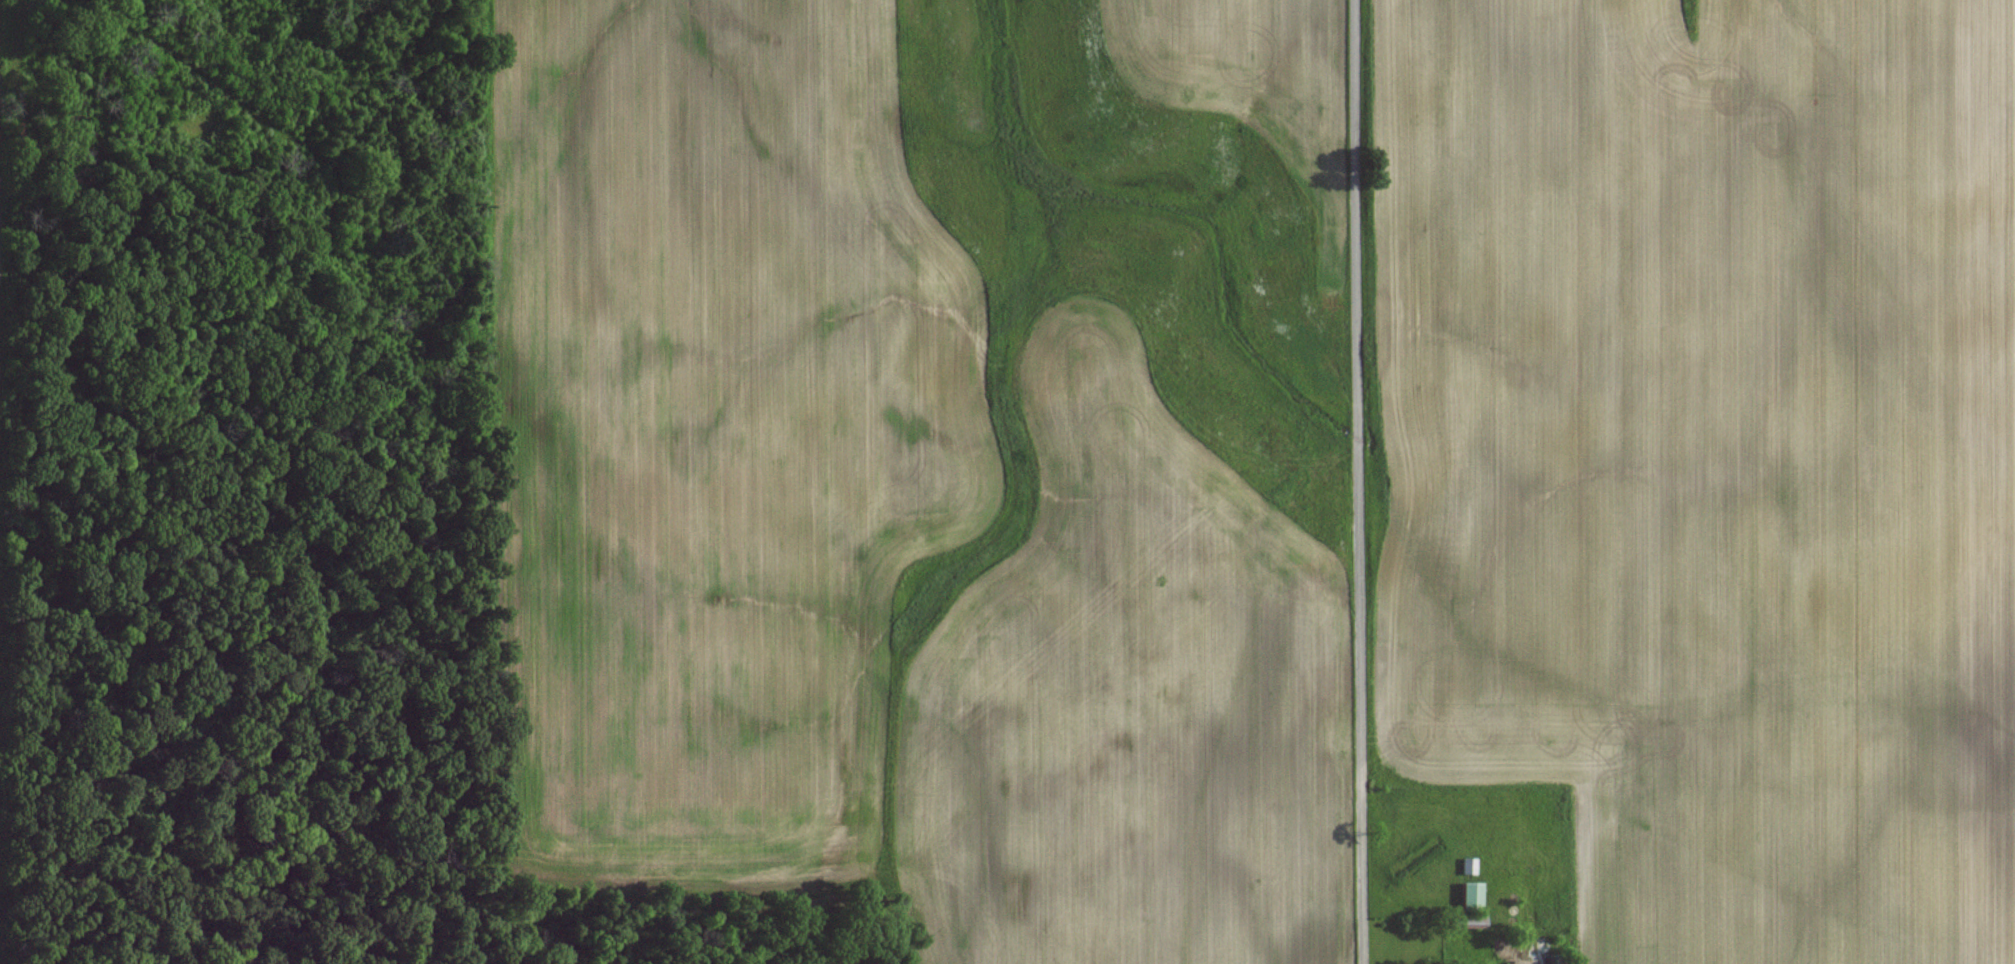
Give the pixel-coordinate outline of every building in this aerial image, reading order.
[(1484,881),(1463,881),(1462,926),(1484,927),(1484,912),(1484,881)]
